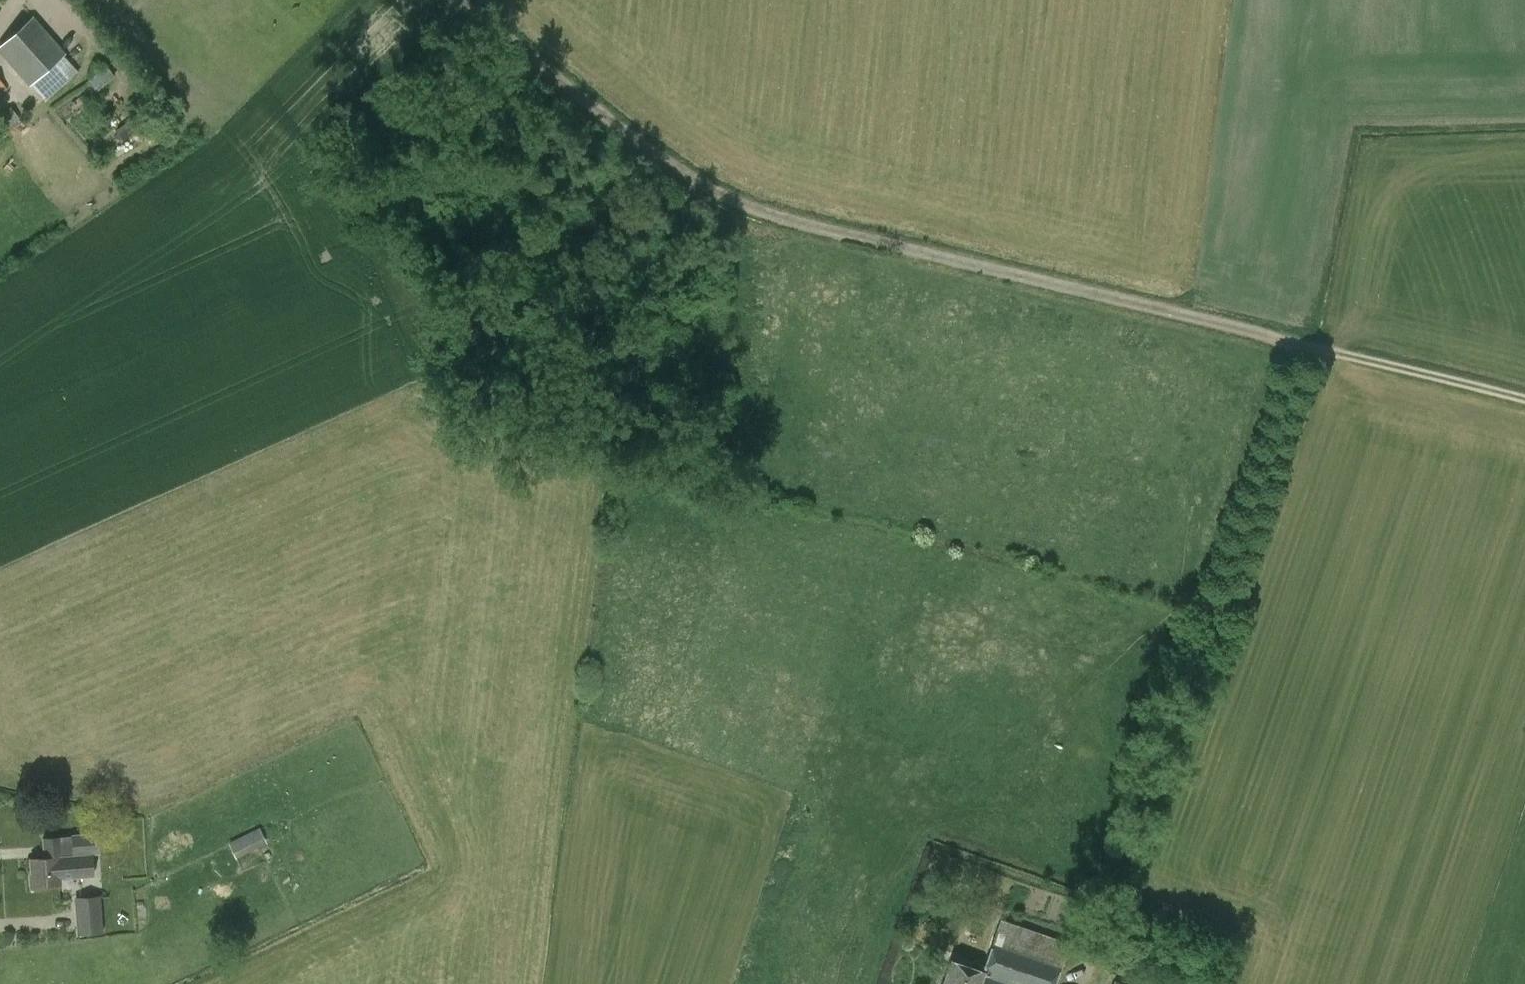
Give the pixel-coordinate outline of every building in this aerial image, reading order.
[(0,44),(0,52),(29,86),(30,85),(45,101),(71,78),(57,62),(66,53),(33,16),(0,44)] [(236,858),(266,843),(258,827),(228,842),(236,858)] [(30,874),(31,887),(61,884),(60,877),(93,875),(92,852),(100,852),(98,834),(43,838),(44,857),(31,858),(32,874),(30,874)] [(103,932),(101,895),(75,897),(78,934),(103,932)] [(982,971),(951,960),(942,983),(1054,983),(1069,942),(1000,918),(982,971)]
